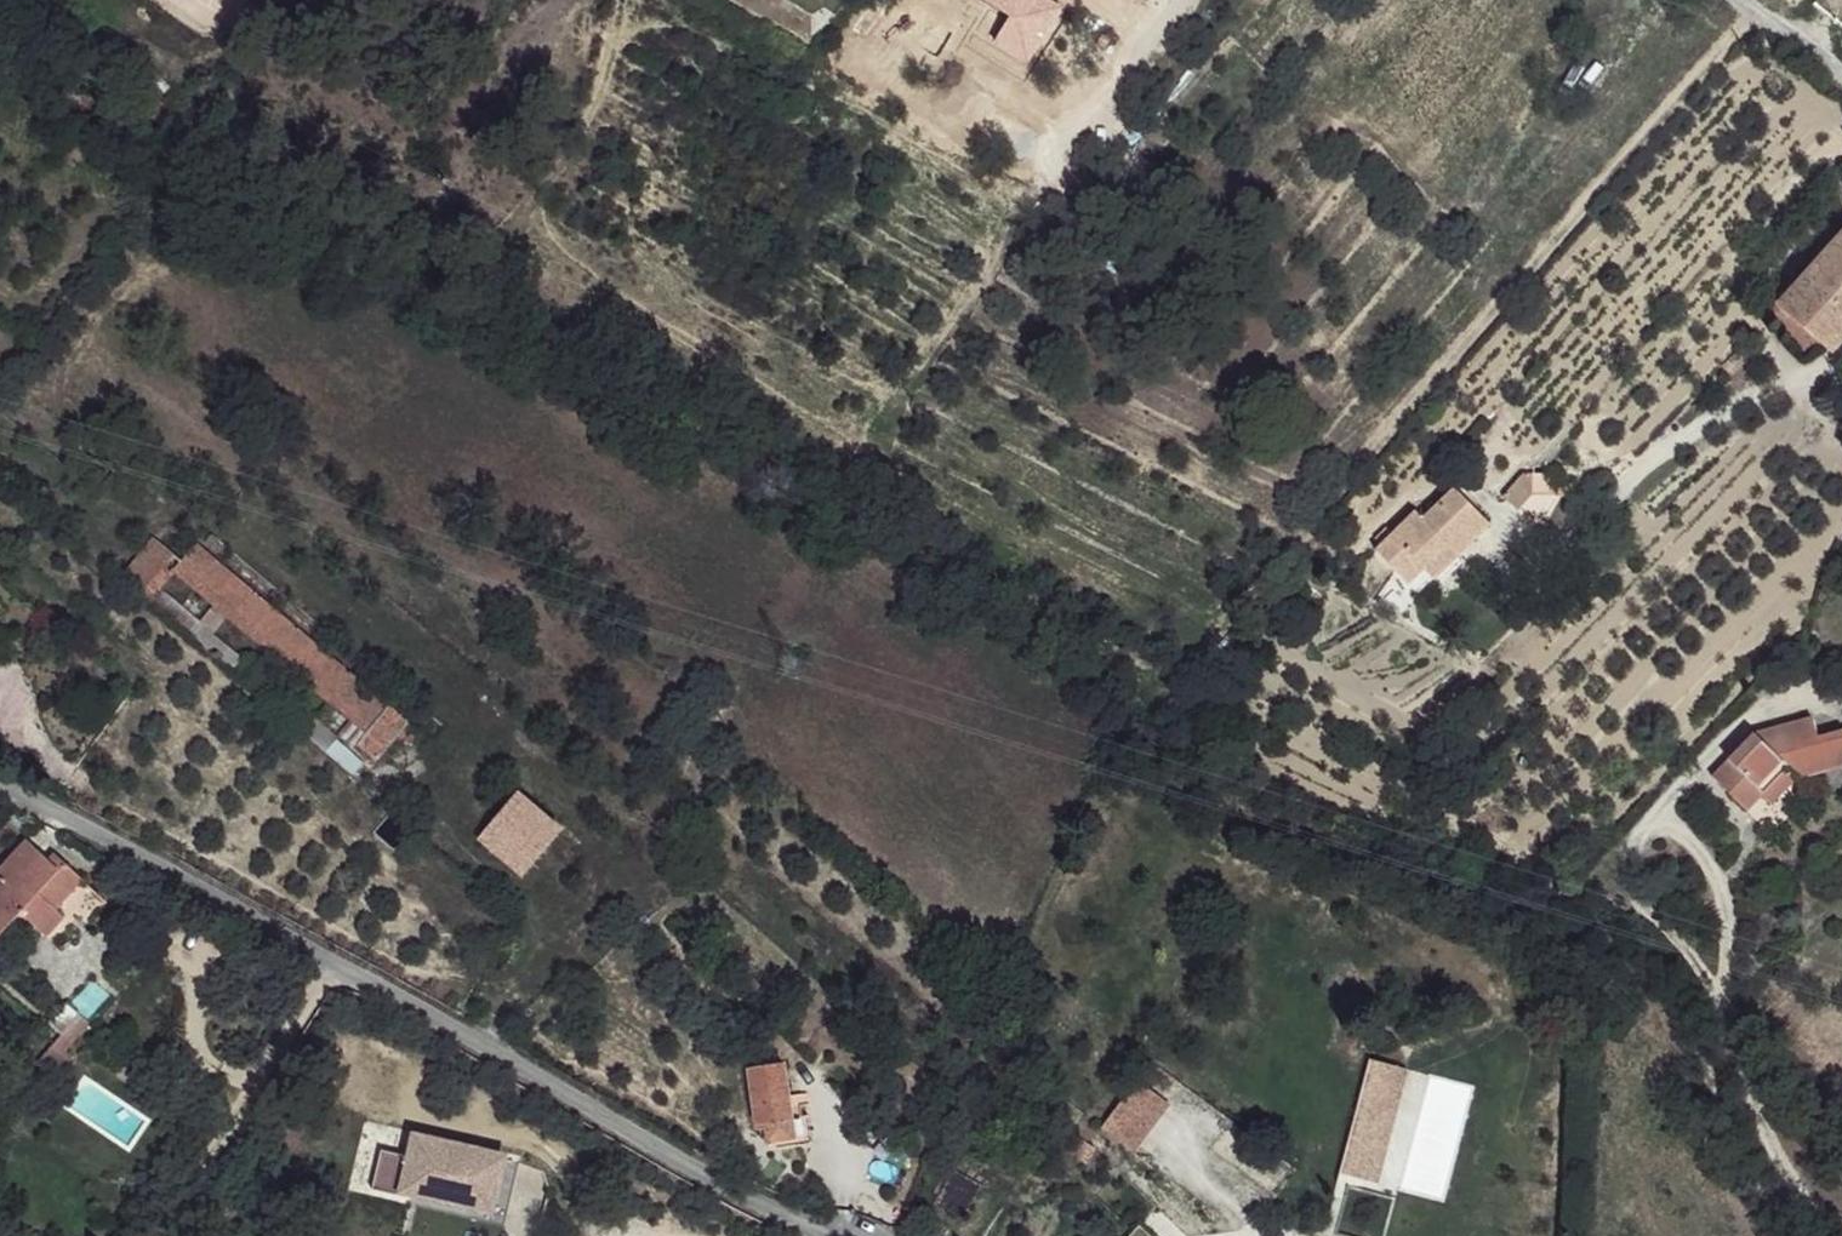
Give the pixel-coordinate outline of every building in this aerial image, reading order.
[(1827,255),(1841,270),(1841,241),(1827,255)] [(1827,255),(1777,309),(1831,349),(1841,337),(1841,270),(1827,255)] [(1486,464),(1467,483),(1480,502),(1496,487),(1516,487),(1516,464),(1486,464)] [(1452,514),(1417,476),(1388,506),(1376,497),(1337,538),(1372,573),(1384,559),(1399,570),(1452,514)] [(154,542),(121,576),(148,599),(172,572),(367,733),(361,744),(377,757),(406,725),(195,548),(180,563),(154,542)] [(247,661),(205,625),(196,638),(238,671),(247,661)] [(1709,787),(1745,823),(1759,809),(1769,815),(1791,792),(1841,777),(1841,764),(1837,740),(1812,744),(1803,727),(1753,741),(1709,787)] [(560,827),(520,794),(503,812),(544,850),(560,827)] [(29,843),(0,874),(0,937),(21,916),(43,939),(61,920),(53,913),(84,881),(64,862),(57,853),(51,861),(29,843)] [(581,882),(544,850),(531,866),(567,897),(581,882)] [(64,1007),(48,1028),(61,1038),(71,1047),(87,1025),(64,1007)] [(61,1038),(40,1064),(56,1077),(70,1061),(63,1056),(71,1047),(61,1038)] [(786,1070),(754,1070),(756,1130),(766,1130),(767,1138),(789,1138),(786,1070)] [(1132,1155),(1169,1105),(1135,1080),(1098,1130),(1132,1155)] [(1356,1087),(1336,1118),(1335,1155),(1360,1157),(1362,1122),(1374,1102),(1356,1087)] [(436,1152),(411,1145),(402,1176),(432,1181),(436,1152)] [(1130,1235),(1164,1235),(1145,1220),(1130,1235)]
